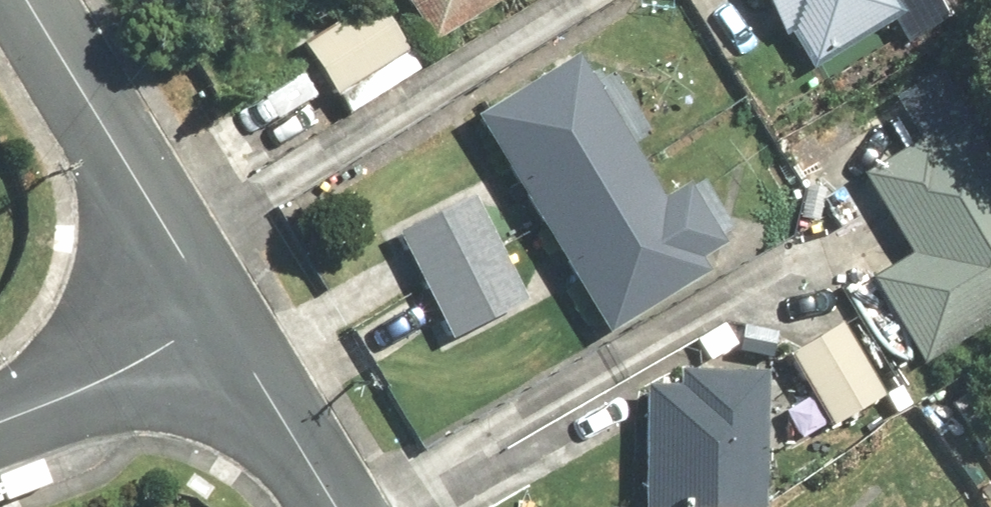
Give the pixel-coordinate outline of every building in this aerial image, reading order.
[(366,0),(363,0),(279,53),(316,111),(402,56),(366,0)] [(410,56),(512,0),(379,0),(410,56)] [(767,41),(734,62),(759,100),(914,0),(740,0),(767,41)] [(648,199),(552,56),(449,125),(593,340),(715,258),(667,186),(648,199)] [(990,307),(990,176),(981,163),(881,236),(893,251),(850,282),(911,366),(990,307)] [(513,301),(460,193),(376,234),(429,342),(513,301)] [(664,368),(662,390),(627,388),(620,506),(741,506),(749,373),(664,368)]
